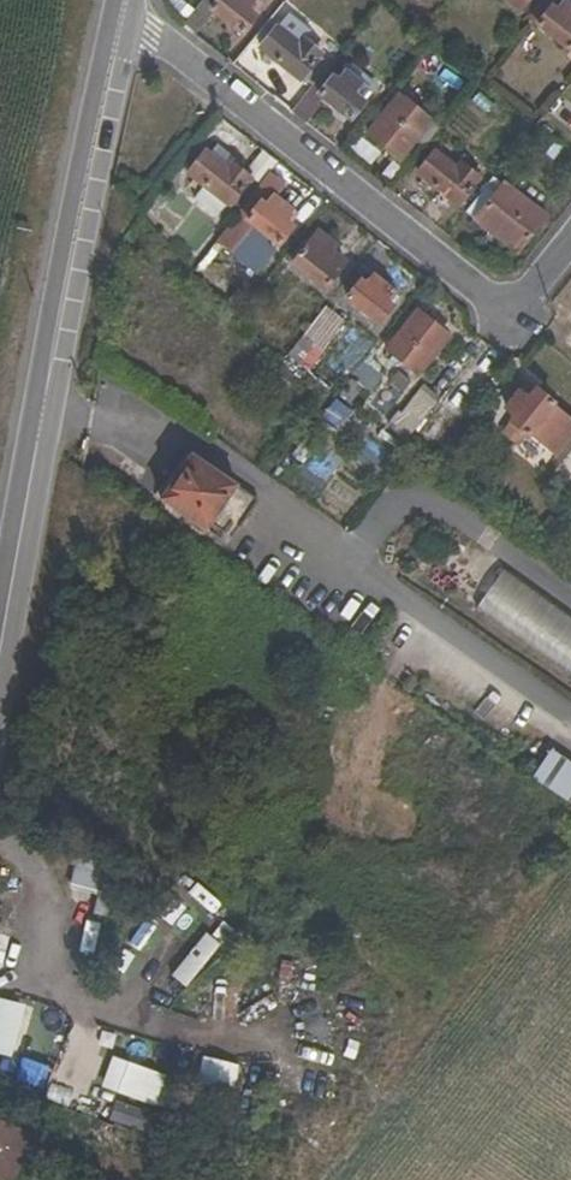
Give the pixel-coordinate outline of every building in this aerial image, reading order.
[(260,3),(263,0),(218,0),(212,7),(244,34),(264,8),(260,3)] [(521,10),(529,0),(508,0),(521,10)] [(521,10),(529,17),(543,0),(529,0),(521,10)] [(563,0),(543,0),(529,17),(570,49),(570,6),(563,0)] [(303,77),(313,84),(327,67),(319,59),(323,55),(305,40),(310,34),(295,24),(287,33),(277,28),(262,47),(301,80),(303,77)] [(320,95),(351,119),(372,92),(349,73),(341,82),(335,77),(320,95)] [(401,158),(414,143),(431,120),(400,96),(370,134),(401,158)] [(570,123),(570,106),(565,101),(556,112),(570,123)] [(423,149),(440,128),(431,120),(414,143),(423,149)] [(295,213),(276,198),(285,184),(271,173),(261,186),(233,163),(235,160),(218,145),(211,154),(205,152),(189,172),(202,184),(193,195),(220,216),(233,203),(241,210),(239,213),(277,245),(292,226),(288,223),(295,213)] [(420,174),(459,204),(480,178),(463,164),(459,170),(436,153),(420,174)] [(477,219),(518,250),(547,217),(505,185),(477,219)] [(295,264),(327,289),(346,263),(331,250),(334,245),(319,232),(295,264)] [(347,298),(379,324),(401,297),(374,277),(367,285),(361,281),(347,298)] [(316,348),(323,352),(347,323),(327,307),(290,354),(302,365),(316,348)] [(418,313),(389,349),(420,374),(450,337),(418,313)] [(390,383),(404,393),(413,382),(400,371),(390,383)] [(529,436),(546,448),(569,418),(526,384),(507,407),(516,415),(504,431),(520,446),(529,436)] [(392,426),(408,439),(441,399),(424,386),(392,426)] [(161,498),(206,531),(239,486),(193,453),(161,498)] [(477,612),(570,662),(570,611),(498,573),(477,612)] [(551,742),(531,772),(570,799),(570,756),(551,742)] [(74,849),(67,882),(99,889),(107,857),(74,849)] [(149,914),(183,932),(191,916),(158,898),(149,914)] [(92,901),(82,934),(95,938),(105,905),(92,901)] [(0,994),(17,927),(0,923),(0,994)] [(201,929),(176,955),(189,968),(215,942),(201,929)] [(167,1007),(179,992),(160,976),(148,992),(167,1007)] [(359,1055),(360,1038),(322,1036),(321,1053),(359,1055)] [(121,1057),(120,1085),(136,1086),(134,1127),(168,1128),(170,1058),(121,1057)] [(20,1178),(27,1159),(0,1147),(0,1179),(20,1179),(20,1178)]
